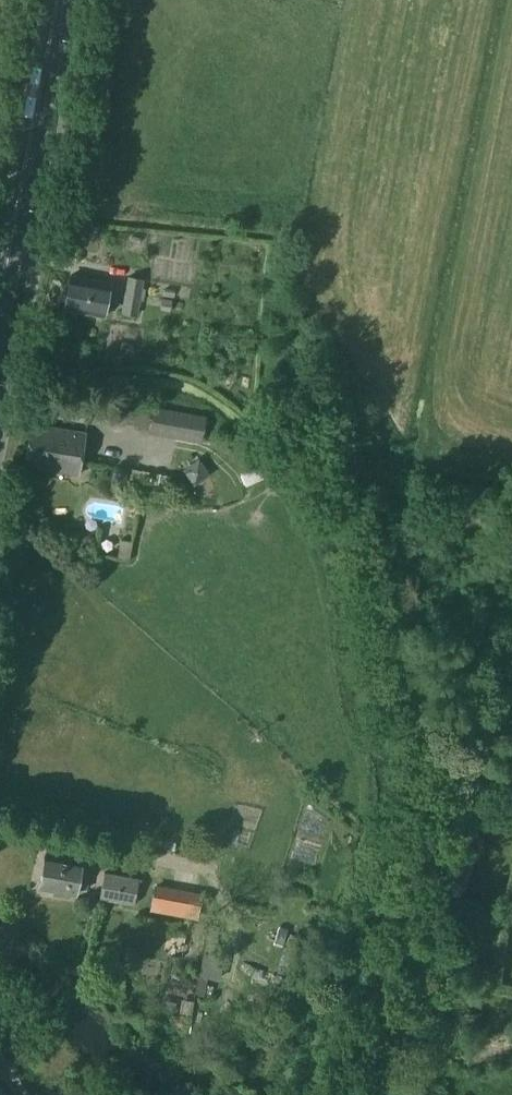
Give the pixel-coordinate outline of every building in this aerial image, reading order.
[(104,317),(110,283),(71,275),(65,310),(104,317)] [(137,313),(142,279),(128,278),(121,312),(137,313)] [(164,288),(163,296),(174,298),(175,289),(164,288)] [(162,298),(159,310),(170,312),(172,300),(162,298)] [(201,440),(205,415),(154,406),(150,430),(201,440)] [(77,475),(84,433),(31,425),(24,466),(77,475)] [(196,458),(182,471),(195,485),(208,472),(196,458)] [(261,463),(240,472),(245,486),(266,477),(261,463)] [(113,466),(108,494),(123,496),(128,468),(113,466)] [(45,853),(39,888),(74,895),(76,886),(86,888),(90,861),(45,853)] [(139,879),(103,872),(98,904),(108,906),(109,900),(134,904),(139,879)] [(195,918),(198,894),(152,886),(148,908),(195,918)] [(179,1013),(191,1015),(194,1001),(182,999),(179,1013)] [(162,1000),(160,1010),(174,1012),(176,1002),(162,1000)]
